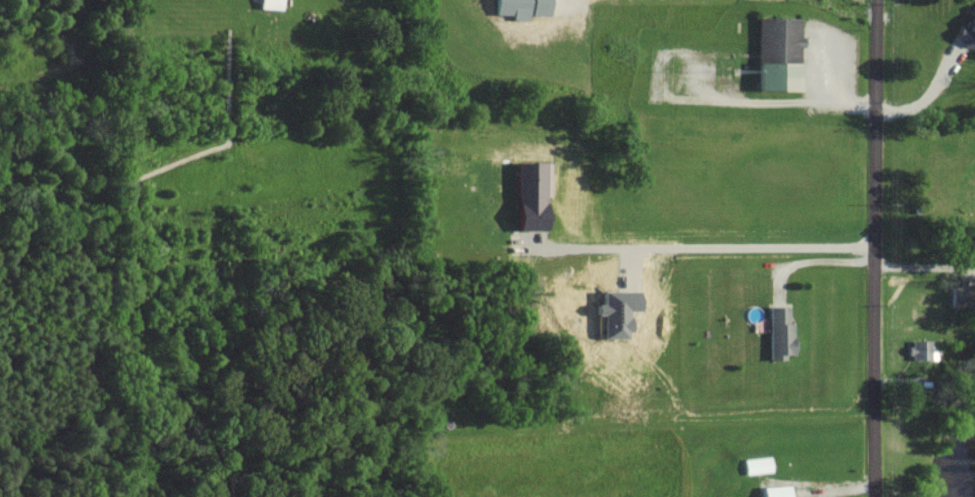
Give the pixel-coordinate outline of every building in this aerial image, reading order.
[(278,0),(256,0),(256,8),(278,9),(278,0)] [(974,40),(974,0),(970,0),(954,42),(967,47),(970,38),(974,40)] [(796,91),(797,18),(753,17),(752,90),(796,91)] [(548,163),(517,162),(517,194),(510,194),(510,230),(540,230),(540,196),(547,196),(548,163)] [(785,306),(765,306),(766,359),(781,359),(781,355),(790,354),(790,323),(785,323),(785,306)] [(928,340),(907,340),(906,359),(933,359),(934,351),(928,351),(928,340)] [(770,472),(770,457),(742,458),(742,473),(770,472)] [(758,496),(786,496),(785,485),(758,486),(758,496)]
